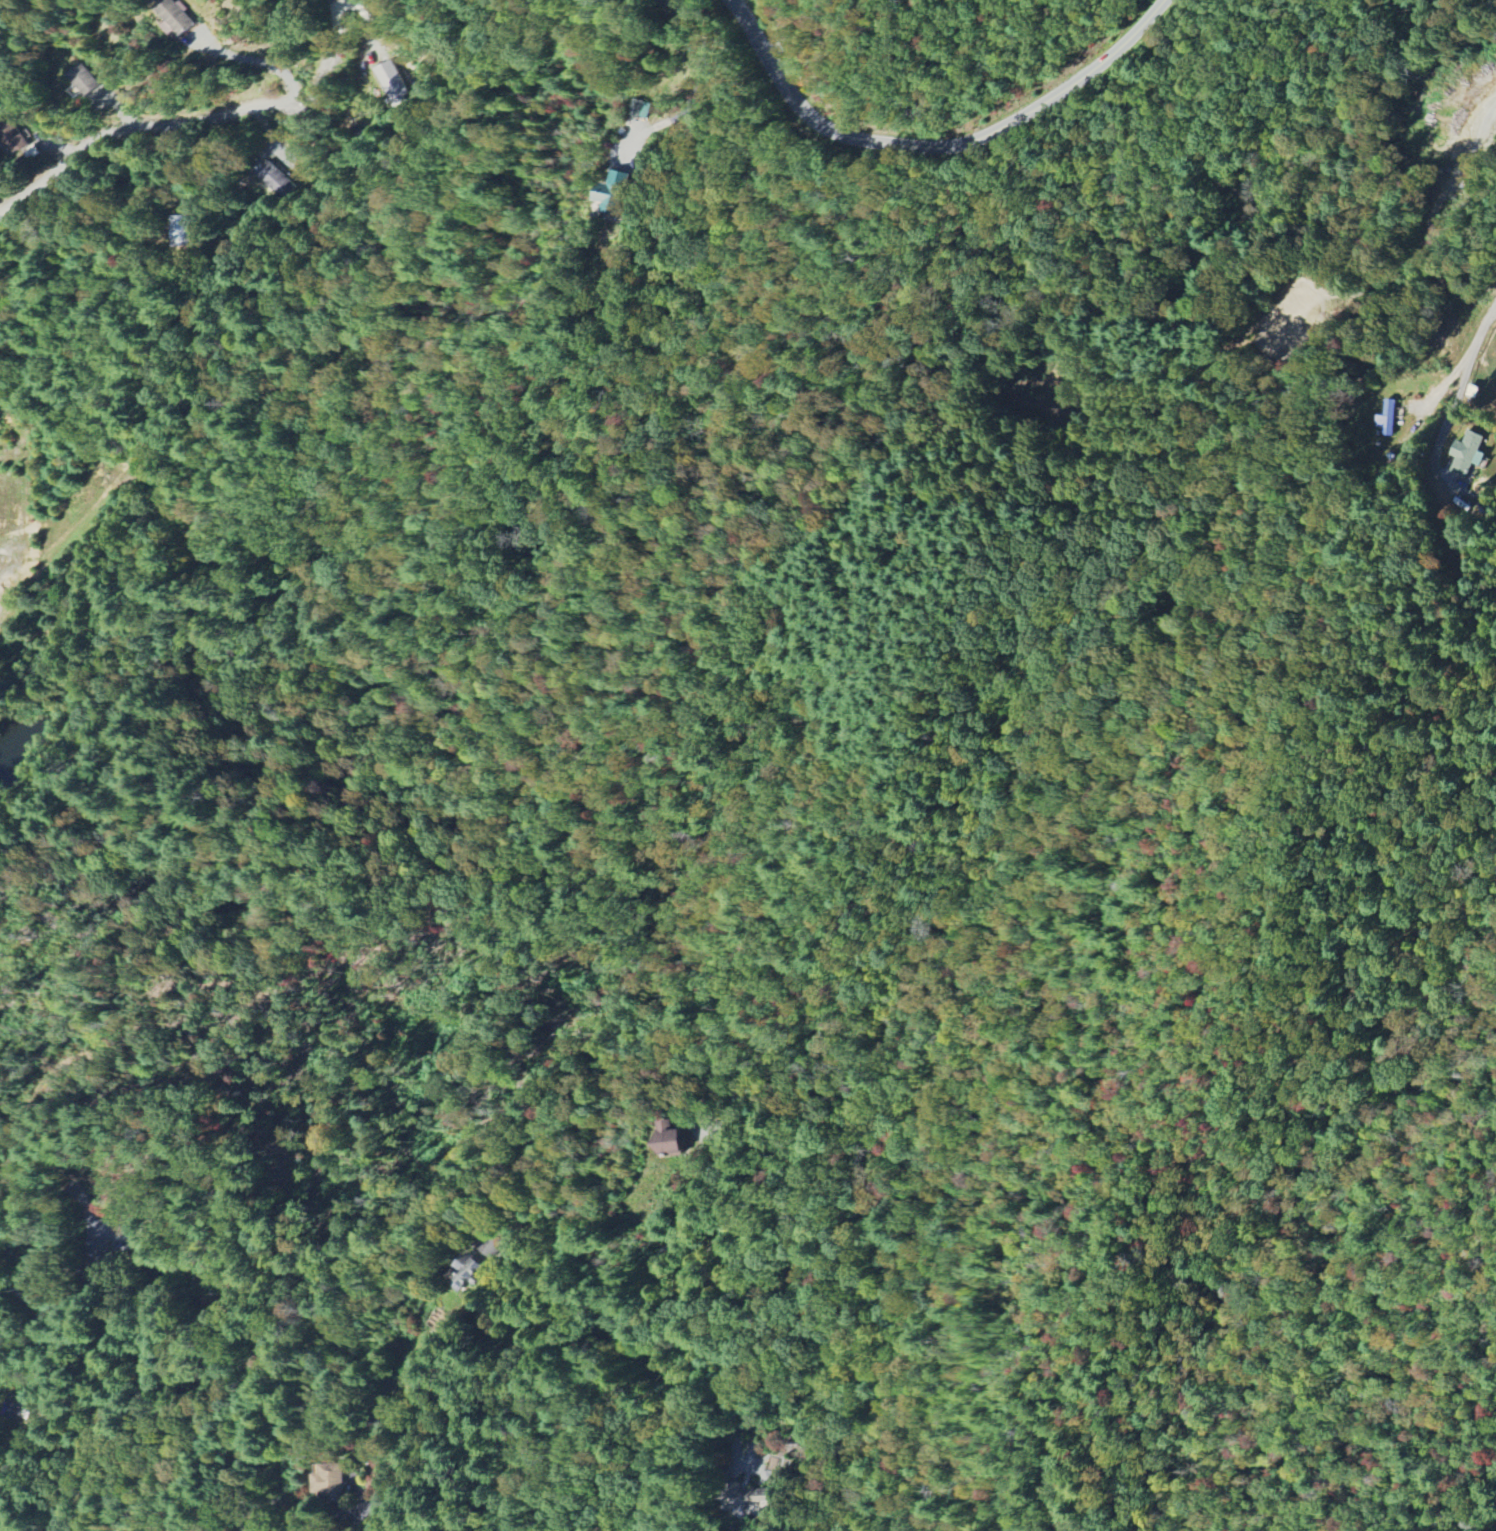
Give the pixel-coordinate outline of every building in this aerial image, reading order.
[(177,40),(196,23),(175,0),(164,0),(155,9),(167,21),(163,25),(177,40)] [(411,99),(391,60),(375,68),(395,108),(411,99)] [(102,84),(82,62),(65,77),(85,99),(102,84)] [(629,115),(647,120),(652,104),(634,99),(629,115)] [(299,189),(269,157),(255,170),(285,202),(299,189)] [(625,215),(631,172),(610,169),(605,202),(607,202),(606,212),(625,215)] [(189,215),(173,215),(173,247),(190,246),(189,215)] [(1377,416),(1376,427),(1382,428),(1382,436),(1393,436),(1394,400),(1385,399),(1384,417),(1377,416)] [(1484,436),(1467,431),(1463,443),(1454,440),(1449,455),(1455,457),(1450,472),(1466,478),(1471,464),(1480,467),(1484,453),(1479,452),(1484,436)] [(692,1154),(690,1127),(677,1128),(676,1120),(654,1121),(657,1156),(692,1154)] [(316,1494),(325,1493),(325,1500),(346,1500),(345,1464),(322,1464),(322,1474),(316,1474),(316,1494)]
